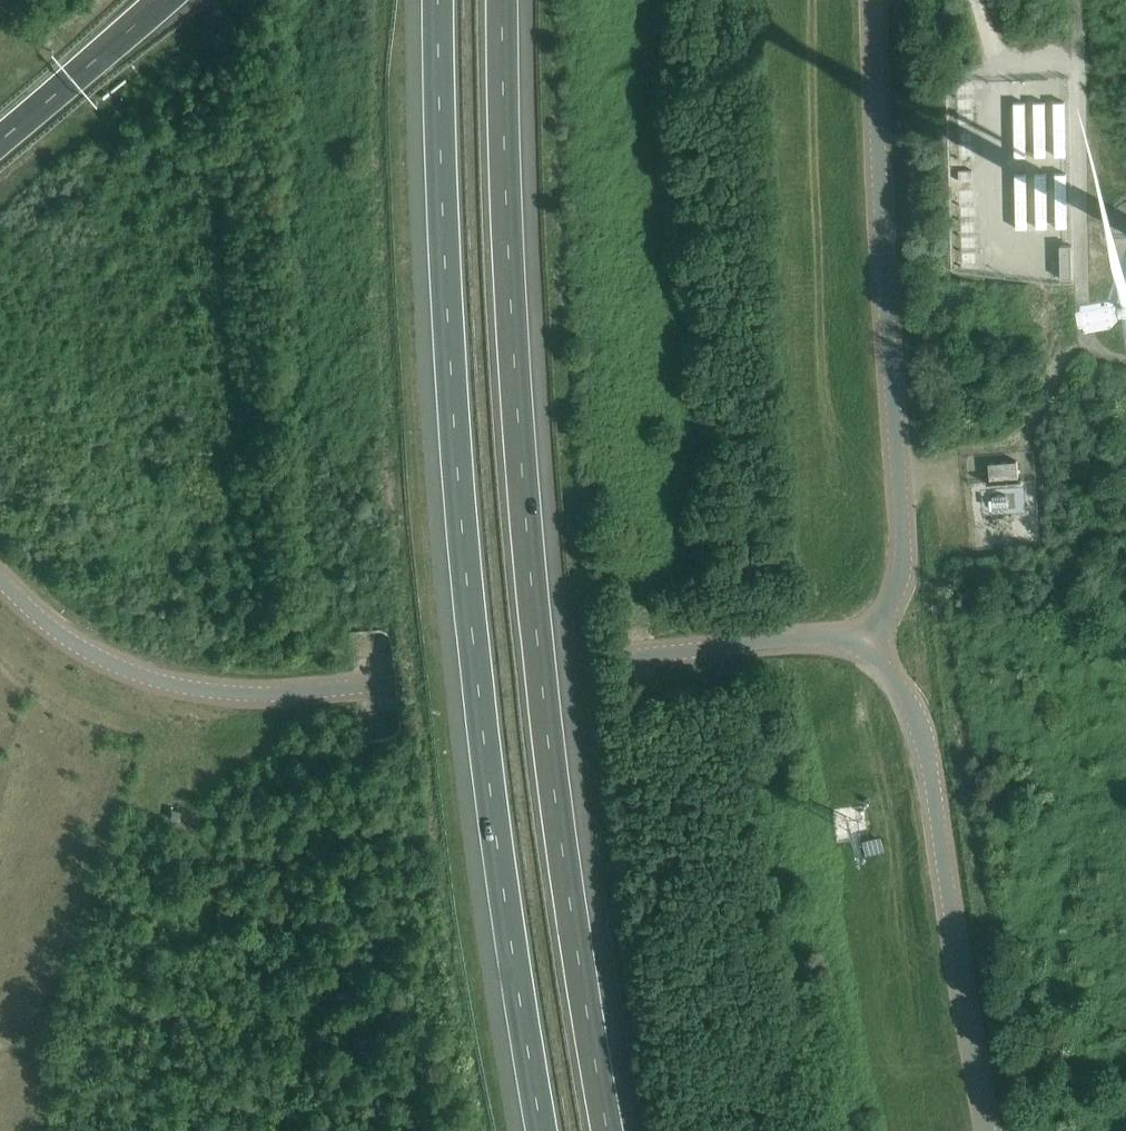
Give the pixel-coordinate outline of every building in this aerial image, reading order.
[(1045,102),(1034,103),(1035,157),(1046,157),(1045,102)] [(1065,102),(1054,102),(1055,156),(1066,156),(1065,102)] [(1026,103),(1015,103),(1015,157),(1026,157),(1026,103)] [(973,171),(959,171),(959,181),(973,181),(973,171)] [(1067,174),(1056,174),(1057,228),(1068,228),(1067,174)] [(1027,175),(1016,175),(1017,229),(1028,229),(1027,175)] [(1047,175),(1036,175),(1037,229),(1048,229),(1047,175)] [(1074,284),(1073,249),(1061,250),(1061,284),(1074,284)] [(1018,460),(990,462),(991,482),(1020,480),(1018,460)]
